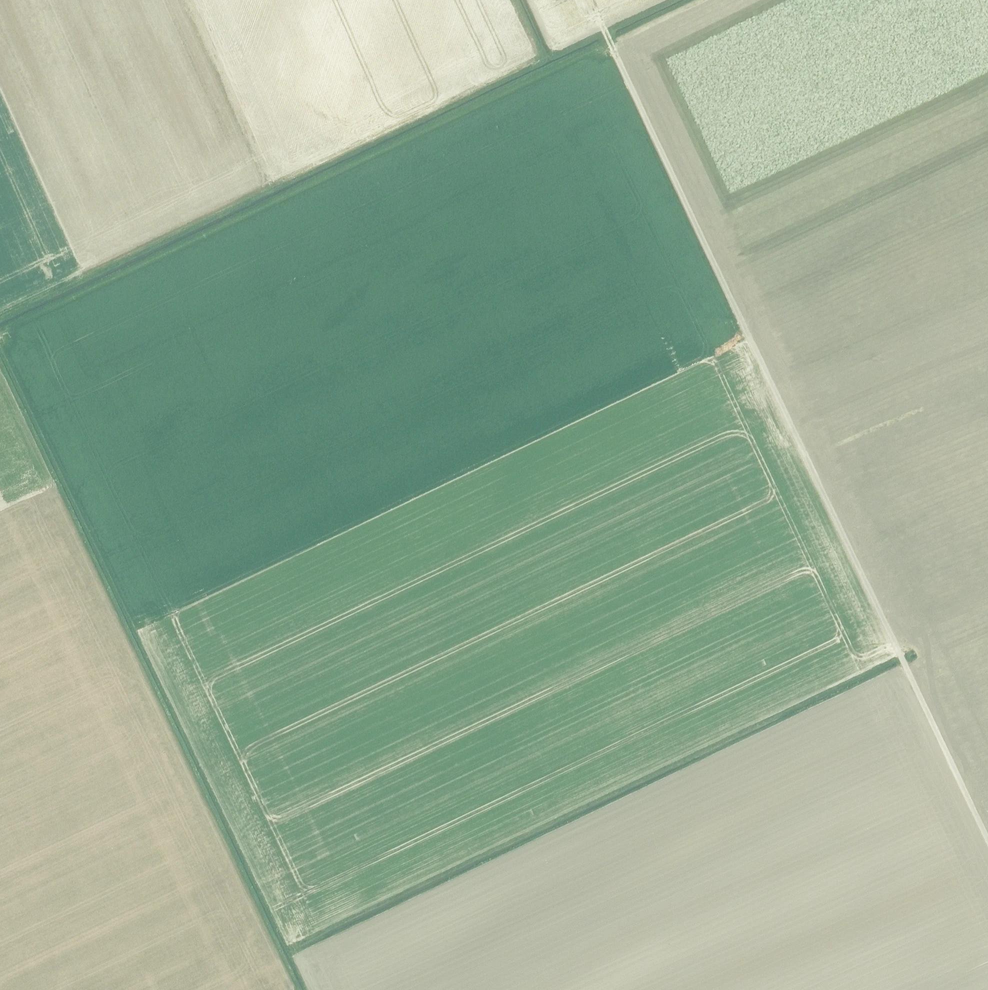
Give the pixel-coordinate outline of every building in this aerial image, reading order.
[(701,247),(693,250),(697,260),(705,257),(701,247)]
